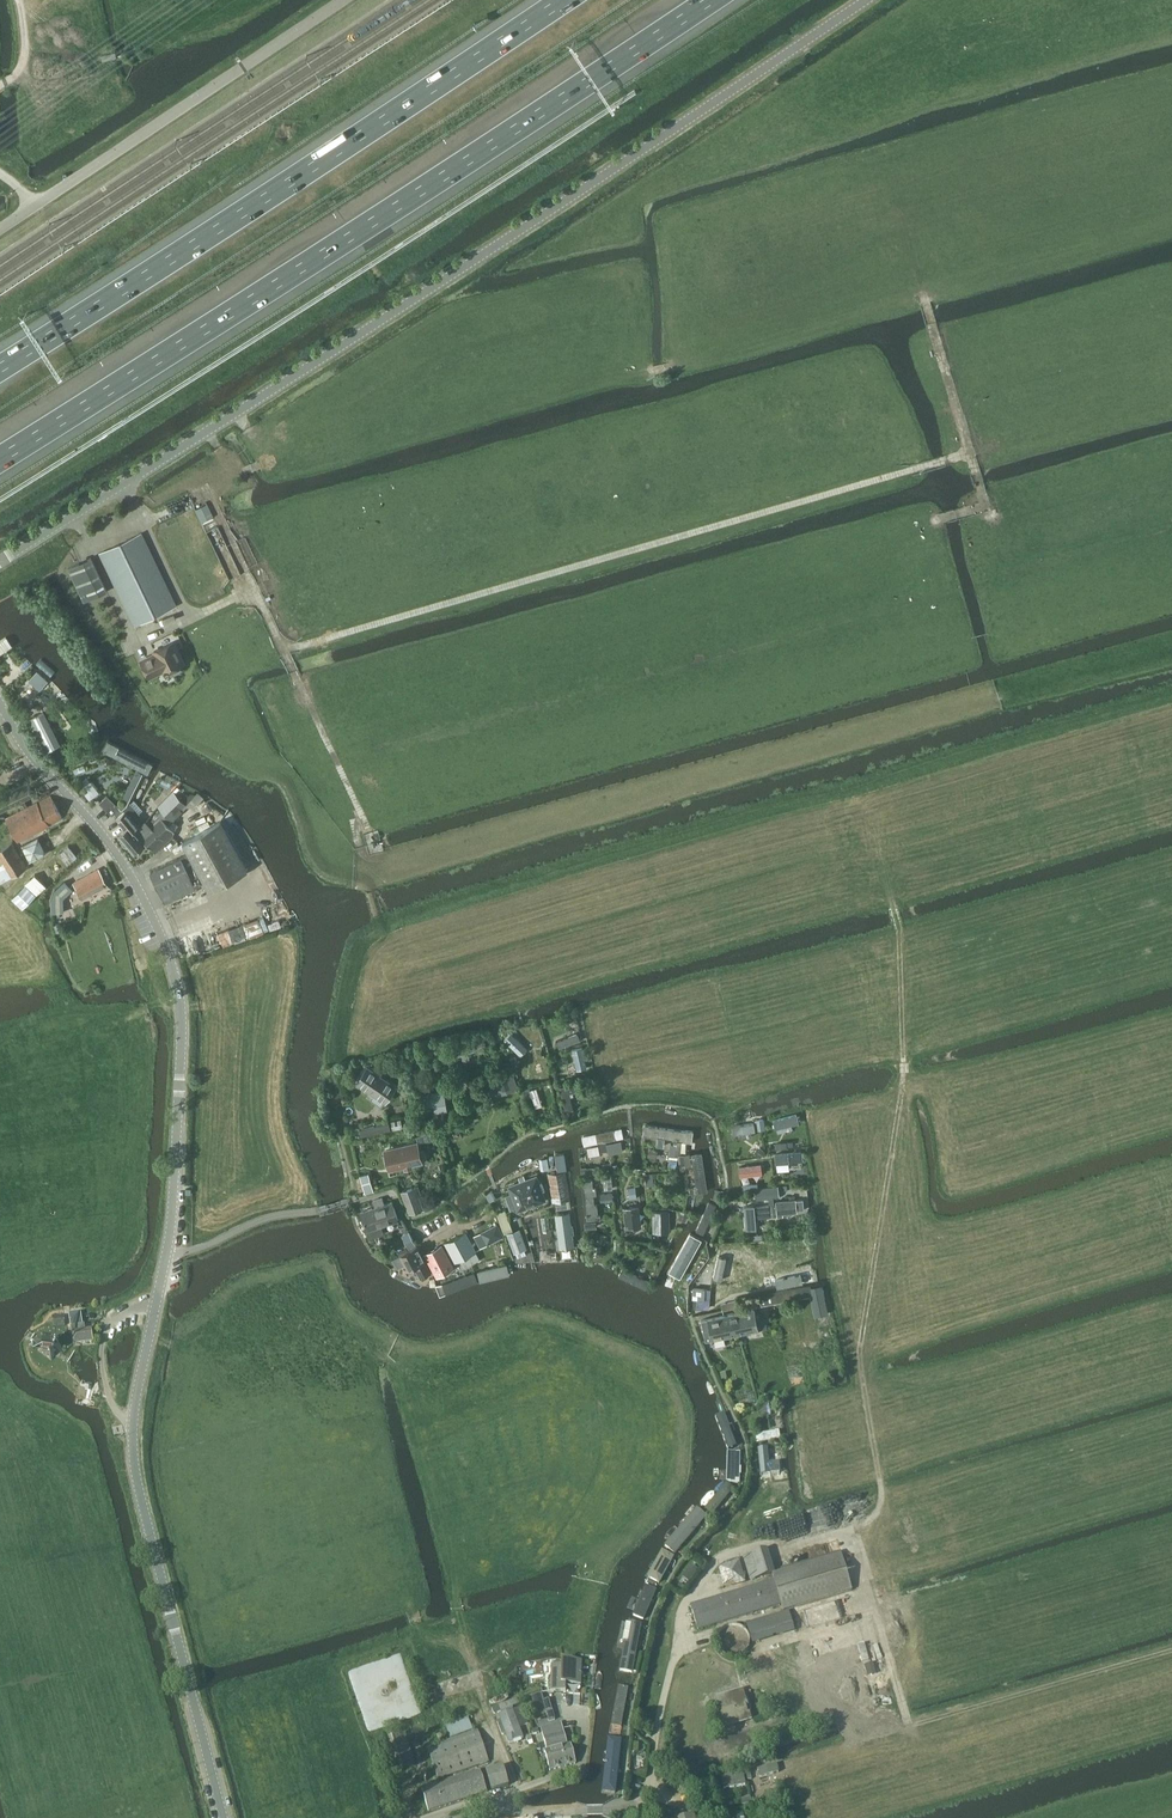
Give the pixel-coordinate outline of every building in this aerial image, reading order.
[(134,625),(176,605),(142,533),(100,553),(134,625)] [(85,602),(107,591),(91,557),(69,568),(85,602)] [(0,641),(0,654),(11,646),(5,637),(0,641)] [(183,664),(173,642),(154,651),(156,654),(141,661),(149,677),(164,670),(165,673),(169,671),(170,674),(173,675),(180,671),(181,669),(180,666),(183,664)] [(43,712),(29,719),(42,744),(46,752),(60,744),(56,737),(43,712)] [(146,774),(151,764),(105,744),(101,754),(146,774)] [(87,776),(81,781),(89,791),(95,786),(87,776)] [(162,776),(158,783),(169,788),(172,782),(162,776)] [(20,802),(21,805),(26,803),(24,800),(34,795),(28,783),(0,797),(0,812),(20,802)] [(200,789),(197,792),(196,794),(190,793),(188,796),(178,786),(173,792),(158,806),(161,809),(160,809),(162,811),(157,816),(167,825),(186,805),(196,806),(206,794),(200,789)] [(28,806),(26,803),(21,805),(23,809),(6,817),(17,841),(62,818),(51,795),(28,806)] [(120,807),(107,795),(100,802),(112,815),(120,807)] [(135,829),(138,827),(135,822),(139,818),(137,816),(140,814),(131,803),(124,809),(125,811),(117,818),(127,829),(119,835),(124,840),(123,841),(123,844),(125,846),(127,846),(128,846),(135,853),(147,843),(135,829)] [(139,828),(138,827),(135,829),(147,843),(155,853),(173,837),(174,832),(167,825),(157,816),(148,824),(146,822),(139,828)] [(248,869),(221,821),(183,842),(189,853),(200,874),(210,890),(248,869)] [(38,837),(22,845),(29,861),(46,852),(38,837)] [(27,867),(12,842),(0,849),(0,860),(2,863),(0,864),(0,883),(27,867)] [(67,863),(77,855),(68,845),(58,852),(67,863)] [(192,878),(200,874),(189,853),(150,870),(165,901),(196,887),(192,878)] [(82,898),(108,885),(99,869),(73,883),(82,898)] [(25,886),(35,895),(46,884),(35,874),(25,885),(25,886)] [(55,889),(52,900),(52,912),(65,912),(64,899),(74,890),(65,880),(55,889)] [(25,886),(12,899),(22,909),(36,896),(35,895),(25,886)] [(548,1028),(551,1046),(561,1044),(558,1026),(548,1028)] [(510,1038),(515,1055),(525,1052),(520,1035),(510,1038)] [(484,1037),(476,1040),(480,1049),(487,1047),(484,1037)] [(470,1057),(469,1052),(476,1049),(474,1042),(451,1049),(453,1057),(464,1053),(465,1058),(470,1057)] [(554,1060),(557,1077),(567,1076),(564,1058),(554,1060)] [(345,1068),(351,1067),(349,1059),(343,1060),(345,1068)] [(518,1065),(523,1082),(532,1079),(527,1062),(518,1065)] [(367,1068),(358,1082),(385,1100),(395,1086),(367,1068)] [(500,1072),(500,1073),(501,1075),(491,1078),(497,1095),(517,1088),(512,1071),(507,1073),(506,1070),(500,1072)] [(573,1100),(570,1085),(562,1087),(565,1101),(573,1100)] [(529,1086),(523,1088),(528,1097),(532,1095),(529,1086)] [(541,1111),(550,1108),(544,1087),(534,1090),(541,1111)] [(482,1088),(474,1090),(477,1100),(485,1098),(482,1088)] [(434,1111),(447,1110),(444,1091),(438,1092),(423,1094),(425,1105),(433,1104),(434,1111)] [(444,1124),(445,1130),(459,1125),(465,1123),(463,1118),(444,1124)] [(763,1119),(756,1120),(758,1130),(765,1129),(763,1119)] [(798,1127),(796,1119),(773,1125),(775,1133),(798,1127)] [(393,1129),(402,1128),(401,1120),(393,1121),(393,1129)] [(391,1130),(389,1123),(359,1130),(361,1137),(391,1130)] [(758,1133),(756,1125),(733,1131),(735,1139),(758,1133)] [(648,1126),(646,1135),(692,1143),(694,1133),(648,1126)] [(582,1138),(584,1146),(624,1138),(622,1130),(582,1138)] [(658,1138),(657,1145),(664,1146),(665,1139),(662,1138),(658,1137),(658,1138)] [(607,1143),(606,1142),(599,1144),(600,1152),(608,1150),(609,1154),(624,1151),(622,1141),(607,1143)] [(671,1144),(669,1156),(670,1156),(679,1157),(679,1155),(682,1154),(683,1153),(687,1153),(687,1152),(687,1143),(674,1141),(674,1145),(671,1144)] [(417,1144),(385,1151),(390,1169),(421,1162),(417,1144)] [(759,1147),(755,1153),(762,1158),(767,1152),(759,1147)] [(649,1149),(648,1157),(657,1158),(658,1150),(649,1149)] [(803,1161),(802,1151),(775,1154),(776,1164),(803,1161)] [(703,1152),(691,1153),(697,1192),(709,1191),(703,1152)] [(567,1169),(565,1153),(556,1154),(556,1155),(557,1166),(558,1171),(567,1169)] [(682,1154),(679,1155),(679,1157),(681,1167),(693,1166),(691,1153),(682,1154)] [(678,1169),(679,1164),(678,1164),(679,1157),(670,1156),(668,1167),(678,1169)] [(548,1158),(540,1159),(541,1170),(549,1168),(548,1158)] [(740,1165),(741,1176),(763,1174),(761,1163),(740,1165)] [(596,1165),(582,1166),(583,1175),(599,1174),(600,1171),(599,1168),(596,1165)] [(554,1212),(571,1209),(566,1171),(548,1173),(554,1212)] [(612,1172),(603,1173),(603,1188),(613,1188),(612,1172)] [(653,1173),(645,1173),(646,1186),(655,1185),(653,1173)] [(368,1193),(373,1191),(368,1174),(360,1176),(365,1190),(367,1189),(368,1193)] [(518,1209),(544,1200),(541,1191),(545,1190),(542,1182),(538,1183),(536,1177),(510,1187),(518,1209)] [(586,1222),(596,1221),(593,1185),(583,1186),(586,1222)] [(779,1185),(755,1188),(757,1200),(769,1198),(769,1205),(755,1206),(756,1225),(760,1225),(759,1218),(778,1217),(777,1204),(774,1204),(774,1198),(780,1197),(779,1185)] [(636,1186),(628,1187),(629,1198),(637,1197),(636,1186)] [(422,1208),(415,1187),(402,1192),(410,1213),(422,1208)] [(716,1190),(712,1203),(718,1205),(722,1191),(716,1190)] [(601,1201),(613,1201),(613,1193),(601,1193),(601,1201)] [(361,1212),(367,1231),(367,1230),(370,1238),(384,1233),(382,1226),(399,1220),(392,1201),(385,1204),(383,1198),(373,1201),(375,1207),(361,1212)] [(776,1202),(777,1204),(778,1217),(778,1218),(784,1217),(783,1215),(798,1214),(798,1211),(805,1210),(804,1200),(797,1201),(796,1199),(776,1202)] [(703,1240),(718,1208),(708,1204),(693,1235),(703,1240)] [(623,1207),(626,1228),(642,1226),(639,1205),(623,1207)] [(754,1206),(745,1207),(747,1230),(756,1229),(754,1206)] [(505,1210),(497,1214),(501,1224),(510,1221),(505,1210)] [(653,1233),(670,1232),(670,1210),(652,1211),(653,1233)] [(682,1211),(679,1218),(686,1221),(689,1213),(682,1211)] [(556,1214),(557,1219),(556,1219),(559,1243),(560,1249),(574,1247),(573,1241),(570,1217),(569,1217),(568,1212),(556,1214)] [(510,1221),(501,1224),(504,1233),(513,1230),(510,1221)] [(485,1246),(505,1236),(499,1223),(479,1233),(485,1246)] [(514,1253),(528,1248),(520,1227),(507,1232),(514,1253)] [(409,1232),(402,1236),(409,1249),(416,1245),(409,1232)] [(466,1232),(445,1243),(456,1263),(460,1261),(468,1257),(477,1252),(466,1232)] [(673,1271),(683,1277),(700,1246),(690,1241),(673,1271)] [(442,1244),(425,1253),(438,1277),(453,1269),(452,1266),(453,1265),(442,1244)] [(420,1278),(431,1272),(417,1246),(401,1254),(409,1269),(414,1266),(420,1278)] [(717,1256),(713,1278),(721,1280),(725,1258),(717,1256)] [(510,1275),(507,1263),(478,1271),(481,1282),(510,1275)] [(645,1292),(650,1281),(622,1269),(617,1280),(645,1292)] [(801,1274),(775,1279),(777,1288),(803,1283),(801,1274)] [(812,1295),(816,1315),(828,1313),(822,1282),(759,1295),(761,1306),(778,1302),(812,1295)] [(693,1288),(692,1298),(704,1299),(705,1289),(693,1288)] [(737,1301),(722,1304),(721,1304),(723,1310),(738,1306),(737,1301)] [(759,1330),(755,1309),(737,1313),(728,1314),(733,1336),(741,1334),(759,1330)] [(83,1325),(81,1312),(70,1314),(71,1323),(72,1323),(72,1326),(71,1326),(74,1345),(93,1342),(91,1330),(86,1331),(85,1324),(83,1325)] [(702,1320),(706,1341),(724,1338),(733,1336),(728,1314),(719,1316),(702,1320)] [(53,1327),(65,1326),(64,1315),(52,1317),(53,1327)] [(38,1351),(52,1360),(61,1347),(48,1337),(38,1351)] [(769,1402),(760,1405),(761,1416),(771,1414),(769,1402)] [(715,1416),(728,1450),(738,1446),(725,1412),(715,1416)] [(781,1438),(779,1430),(756,1434),(757,1442),(781,1438)] [(769,1450),(760,1451),(762,1475),(771,1474),(770,1463),(769,1450)] [(740,1453),(728,1452),(727,1481),(739,1481),(740,1453)] [(779,1462),(770,1463),(771,1474),(780,1474),(779,1462)] [(705,1509),(712,1515),(734,1488),(727,1482),(705,1509)] [(666,1548),(678,1557),(709,1518),(698,1509),(666,1548)] [(648,1578),(660,1585),(676,1559),(664,1551),(648,1578)] [(691,1605),(698,1629),(781,1604),(784,1611),(852,1590),(841,1552),(775,1572),(775,1573),(772,1574),(774,1580),(691,1605)] [(737,1559),(726,1562),(729,1573),(741,1570),(737,1559)] [(694,1565),(689,1571),(695,1576),(701,1570),(694,1565)] [(631,1618),(646,1624),(658,1591),(643,1586),(631,1618)] [(620,1674),(636,1677),(646,1628),(631,1625),(620,1674)] [(567,1685),(581,1685),(582,1661),(563,1661),(562,1667),(553,1666),(552,1692),(566,1692),(567,1685)] [(612,1726),(625,1729),(633,1689),(620,1686),(612,1726)] [(726,1725),(749,1718),(741,1691),(718,1698),(726,1725)] [(537,1714),(553,1710),(549,1699),(544,1701),(542,1692),(532,1696),(534,1704),(537,1714)] [(506,1733),(509,1743),(523,1737),(519,1727),(529,1723),(522,1707),(513,1710),(512,1707),(519,1704),(517,1699),(510,1701),(492,1708),(494,1714),(501,1711),(502,1714),(499,1715),(501,1720),(497,1721),(503,1735),(506,1733)] [(451,1738),(473,1729),(469,1718),(446,1726),(451,1738)] [(550,1770),(576,1763),(570,1744),(568,1744),(561,1723),(541,1728),(547,1750),(545,1751),(550,1770)] [(439,1779),(489,1761),(479,1731),(428,1748),(439,1779)] [(391,1772),(415,1764),(404,1733),(380,1740),(391,1772)] [(531,1735),(526,1737),(530,1746),(535,1745),(531,1735)] [(605,1792),(619,1794),(624,1739),(610,1737),(605,1792)] [(492,1791),(509,1786),(504,1766),(486,1771),(492,1791)] [(776,1766),(766,1769),(768,1776),(778,1774),(776,1766)] [(429,1811),(487,1792),(480,1770),(422,1789),(429,1811)] [(766,1797),(760,1774),(752,1776),(758,1799),(766,1797)] [(746,1784),(744,1776),(721,1782),(723,1790),(746,1784)] [(752,1796),(741,1799),(743,1806),(754,1803),(752,1796)]
